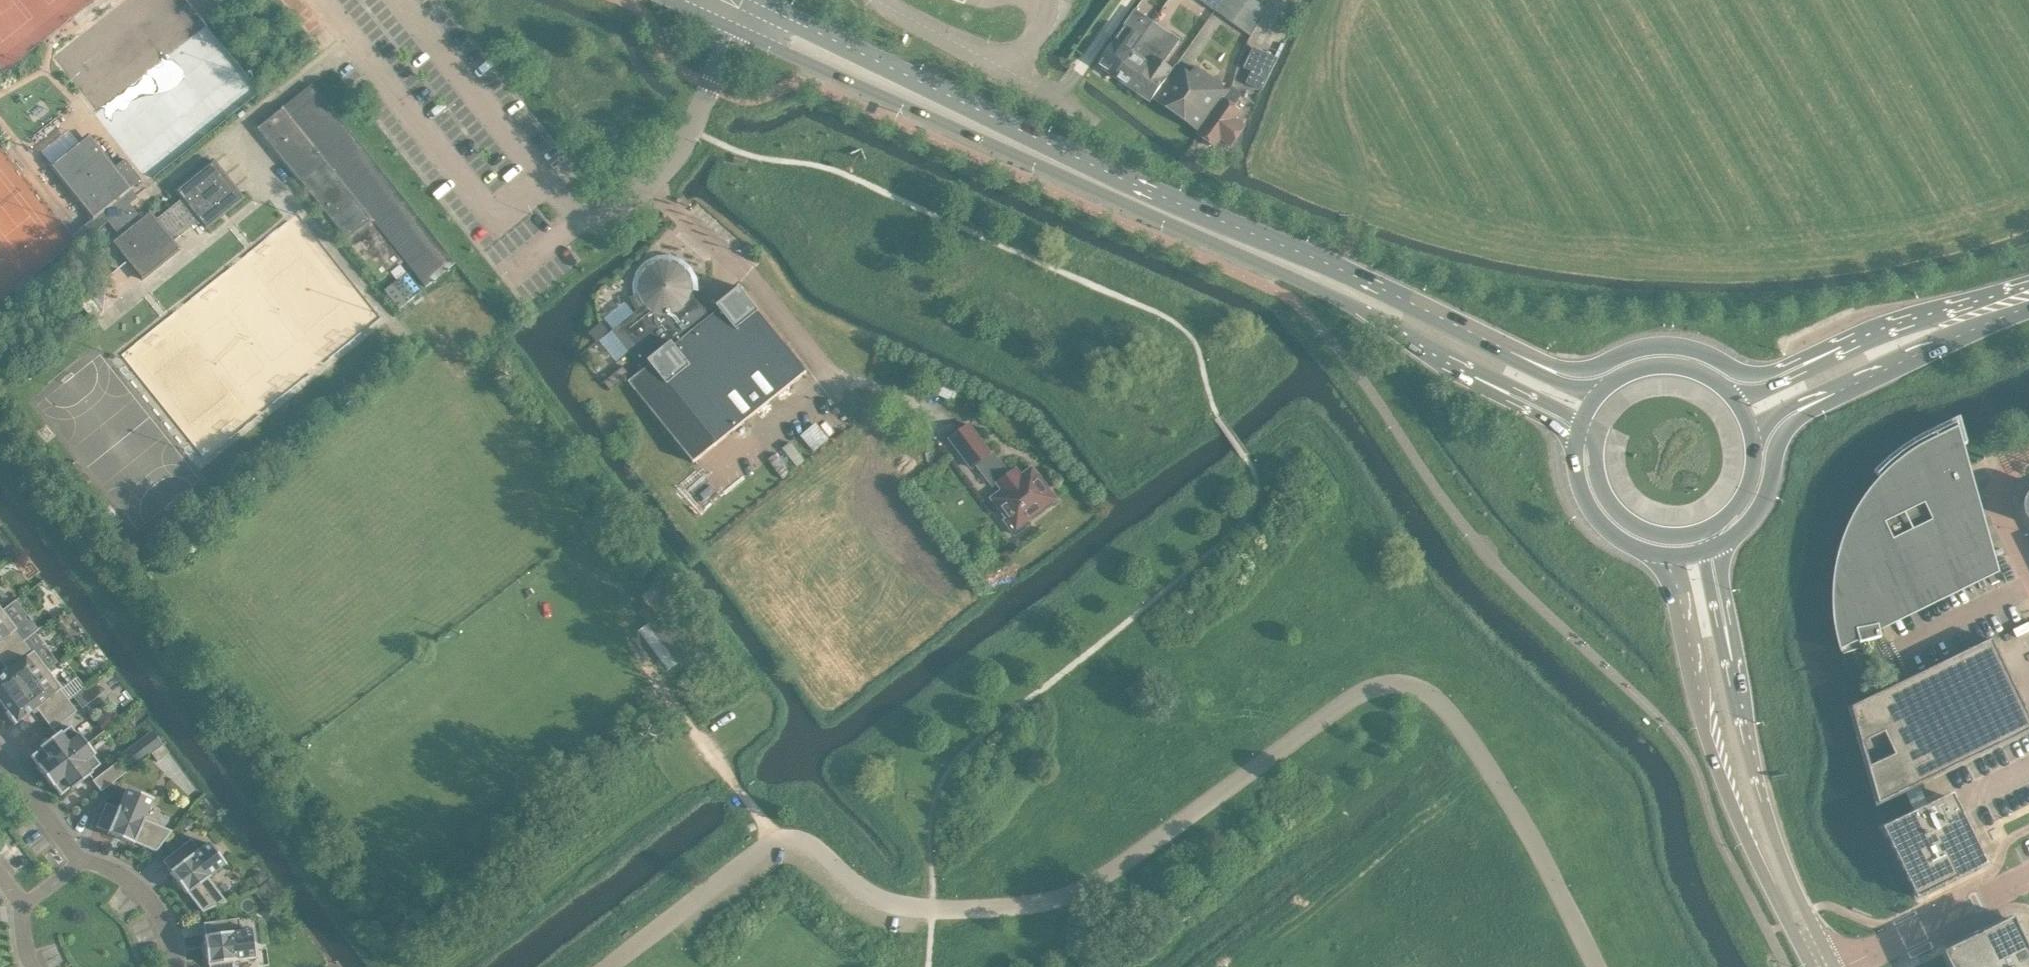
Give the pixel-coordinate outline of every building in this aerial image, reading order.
[(1231,22),(1248,35),(1267,9),(1256,0),(1247,0),(1231,22)] [(1139,40),(1138,40),(1113,76),(1149,101),(1153,96),(1173,68),(1163,61),(1179,38),(1170,32),(1170,33),(1152,21),(1139,40)] [(1095,64),(1113,76),(1138,40),(1130,34),(1123,44),(1114,38),(1095,64)] [(1252,47),(1242,68),(1258,75),(1268,54),(1252,47)] [(1176,63),(1173,68),(1153,96),(1199,129),(1199,130),(1228,89),(1195,65),(1189,73),(1176,63)] [(425,286),(439,275),(455,262),(311,83),(257,127),(346,239),(372,219),(425,286)] [(1231,85),(1228,89),(1199,130),(1199,129),(1197,133),(1204,138),(1204,142),(1209,145),(1213,144),(1215,146),(1221,138),(1230,145),(1245,125),(1235,118),(1240,110),(1233,105),(1241,93),(1231,85)] [(52,162),(78,141),(68,129),(43,151),(52,162)] [(96,230),(107,221),(111,225),(133,208),(129,203),(137,197),(130,188),(140,179),(124,158),(113,167),(92,140),(82,139),(50,165),(92,218),(72,234),(79,243),(96,230)] [(196,173),(193,176),(175,190),(181,198),(175,203),(169,208),(162,213),(155,219),(148,211),(141,217),(133,208),(111,225),(119,235),(111,241),(141,278),(178,249),(172,241),(191,226),(198,220),(205,227),(221,214),(224,212),(242,197),(239,194),(212,160),(196,173)] [(668,261),(663,261),(658,262),(653,264),(649,267),(645,271),(642,275),(640,279),(639,284),(641,292),(641,293),(631,296),(637,309),(633,313),(620,323),(613,329),(611,330),(628,352),(640,366),(649,359),(652,363),(628,381),(693,462),(718,442),(792,383),(807,371),(806,371),(758,311),(758,310),(759,309),(740,286),(717,305),(719,308),(709,316),(706,313),(695,300),(690,294),(691,290),(691,285),(690,280),(688,275),(685,271),(682,267),(677,264),(673,262),(668,261)] [(599,323),(588,332),(597,342),(607,334),(605,330),(602,326),(599,323)] [(610,389),(629,374),(622,366),(604,381),(610,389)] [(970,467),(990,452),(968,424),(949,438),(970,467)] [(1963,466),(1958,447),(1953,430),(1941,437),(1938,433),(1931,437),(1933,441),(1930,442),(1923,445),(1902,458),(1896,463),(1884,474),(1879,479),(1873,485),(1868,490),(1859,505),(1855,512),(1851,519),(1847,526),(1844,533),(1841,540),(1841,541),(1871,551),(1955,510),(1956,512),(1971,505),(1954,470),(1962,467),(1963,466)] [(1020,475),(1015,468),(996,483),(1001,489),(990,497),(1006,518),(1003,520),(1014,534),(1029,523),(1027,521),(1056,499),(1031,466),(1020,475)] [(1840,648),(1857,643),(1880,636),(1877,625),(1875,626),(1874,618),(1982,566),(1956,512),(1955,510),(1871,551),(1841,541),(1839,548),(1837,556),(1835,563),(1834,571),(1833,579),(1832,587),(1832,595),(1832,603),(1832,611),(1833,619),(1834,627),(1835,635),(1836,639),(1838,644),(1840,648)] [(22,640),(14,630),(16,628),(1,609),(0,611),(0,657),(22,640)] [(648,623),(678,661),(694,649),(664,610),(648,623)] [(1992,639),(1905,681),(1851,707),(1878,804),(2028,731),(2028,716),(1992,639)] [(22,640),(0,657),(0,661),(6,670),(0,674),(0,703),(0,704),(47,669),(32,650),(30,651),(22,640)] [(43,718),(67,700),(59,689),(61,688),(47,669),(0,704),(6,711),(4,712),(13,724),(35,707),(43,718)] [(76,710),(67,700),(43,718),(51,729),(76,710)] [(43,776),(85,744),(77,734),(76,735),(69,726),(59,733),(58,731),(38,747),(39,748),(30,755),(37,765),(35,766),(43,776)] [(89,772),(98,765),(91,755),(93,754),(85,744),(43,776),(51,786),(52,785),(59,794),(69,787),(70,789),(90,773),(89,772)] [(161,744),(153,750),(159,758),(167,752),(161,744)] [(130,745),(121,753),(131,766),(141,759),(130,745)] [(125,772),(116,761),(91,780),(100,791),(125,772)] [(151,799),(125,788),(117,806),(116,807),(105,802),(95,826),(107,831),(106,832),(107,832),(107,833),(132,843),(133,843),(133,842),(155,851),(171,830),(143,819),(144,817),(143,817),(151,799)] [(1917,899),(1988,864),(1953,793),(1882,828),(1917,899)] [(198,849),(190,838),(162,859),(169,870),(168,870),(169,871),(168,871),(185,893),(186,893),(187,893),(201,911),(225,901),(207,877),(208,877),(208,876),(224,864),(207,842),(198,849)] [(260,874),(252,880),(258,888),(259,888),(266,882),(260,874)] [(272,890),(266,882),(259,888),(258,888),(264,896),(272,890)] [(238,918),(203,922),(204,935),(203,935),(203,936),(202,936),(206,963),(207,963),(207,964),(208,964),(208,966),(234,966),(233,960),(234,960),(254,957),(251,929),(239,931),(238,918)] [(2014,918),(1943,953),(1950,966),(2028,966),(2028,950),(2014,918)]
